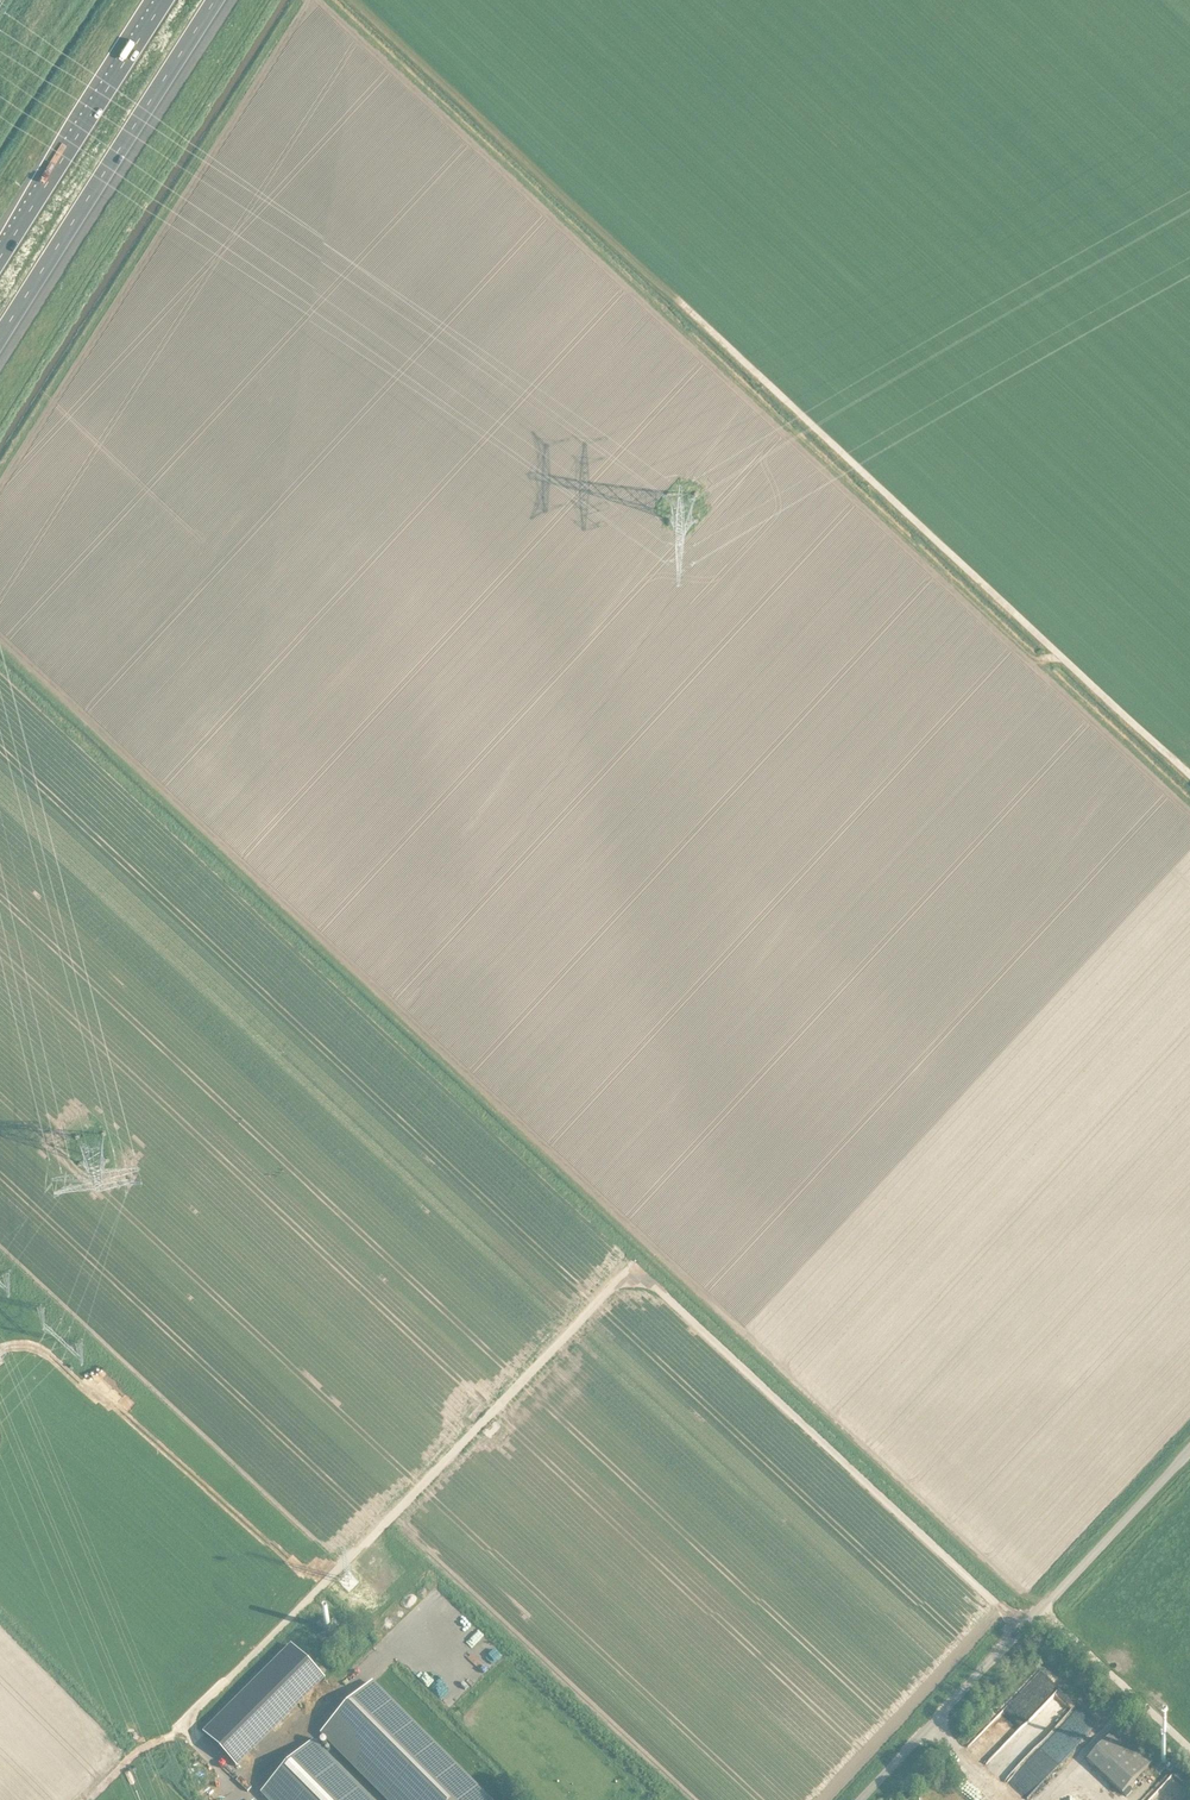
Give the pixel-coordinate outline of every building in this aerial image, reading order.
[(368,1686),(318,1737),(364,1783),(381,1799),(482,1799),(368,1686)] [(258,1797),(262,1799),(363,1799),(309,1746),(258,1797)]
